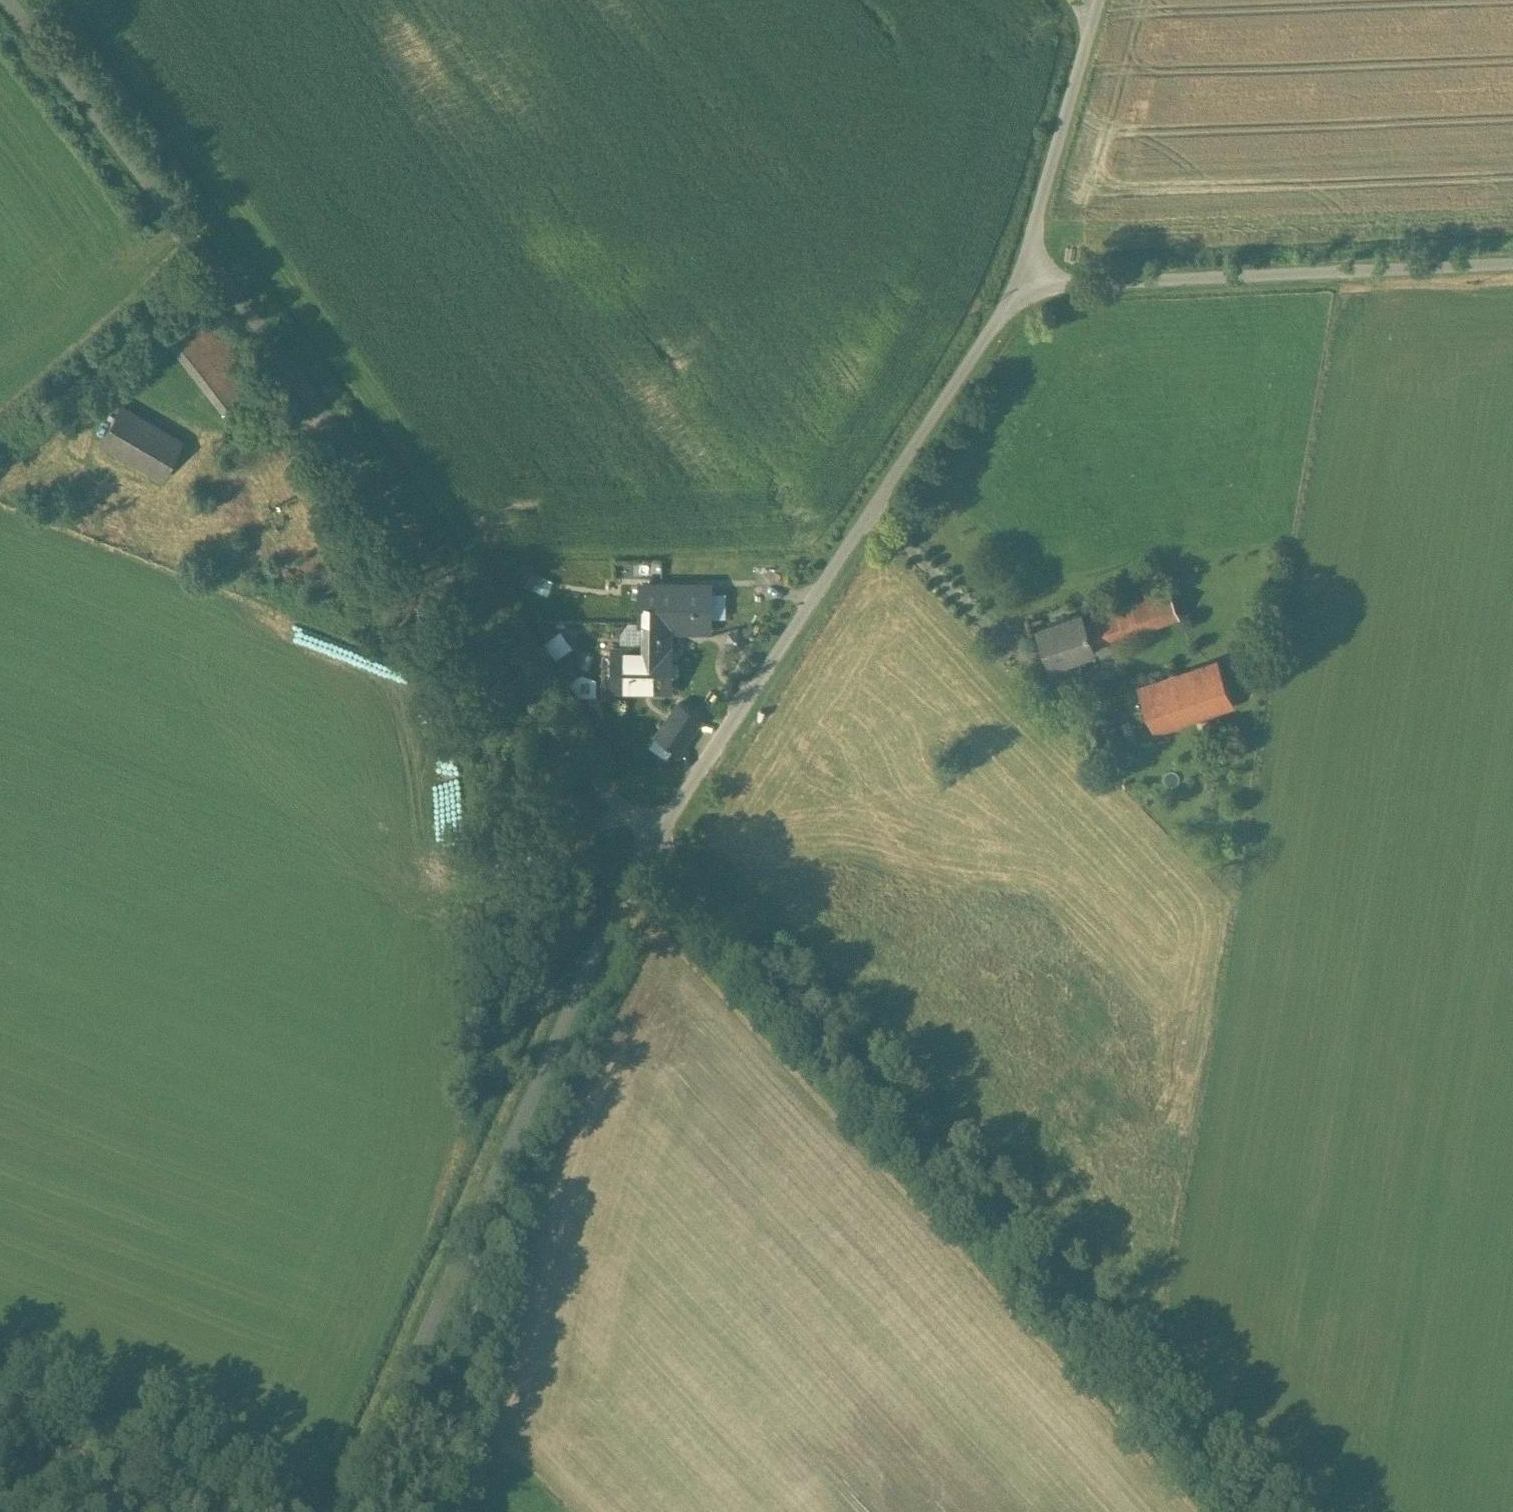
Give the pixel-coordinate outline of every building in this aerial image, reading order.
[(262,388),(207,316),(175,340),(230,411),(262,388)] [(180,445),(122,410),(102,445),(160,480),(180,445)] [(1168,585),(1083,614),(1094,645),(1179,615),(1168,585)] [(710,587),(641,587),(640,622),(669,623),(692,623),(692,630),(710,630),(710,587)] [(1083,613),(1037,629),(1050,665),(1095,649),(1094,645),(1083,614),(1083,613)] [(644,622),(644,649),(613,648),(613,688),(671,689),(671,649),(668,649),(669,623),(644,622)] [(1218,660),(1160,681),(1175,725),(1234,704),(1218,660)] [(1160,681),(1138,689),(1154,732),(1175,725),(1160,681)] [(686,762),(709,711),(679,698),(656,749),(686,762)]
